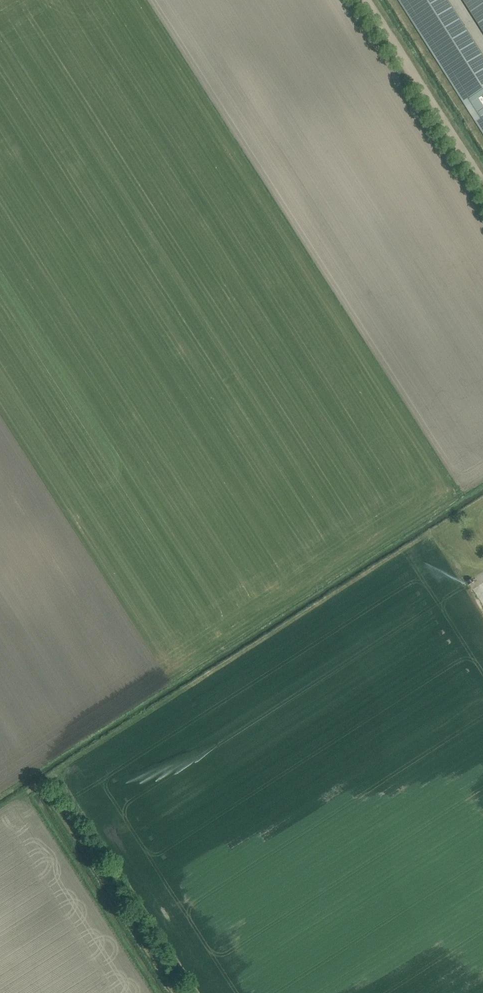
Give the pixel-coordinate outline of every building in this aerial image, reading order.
[(482,132),(482,98),(482,96),(473,101),(409,0),(399,0),(482,132)] [(473,101),(482,96),(482,95),(482,55),(448,0),(409,0),(473,101)] [(482,29),(482,0),(465,0),(482,29)]
